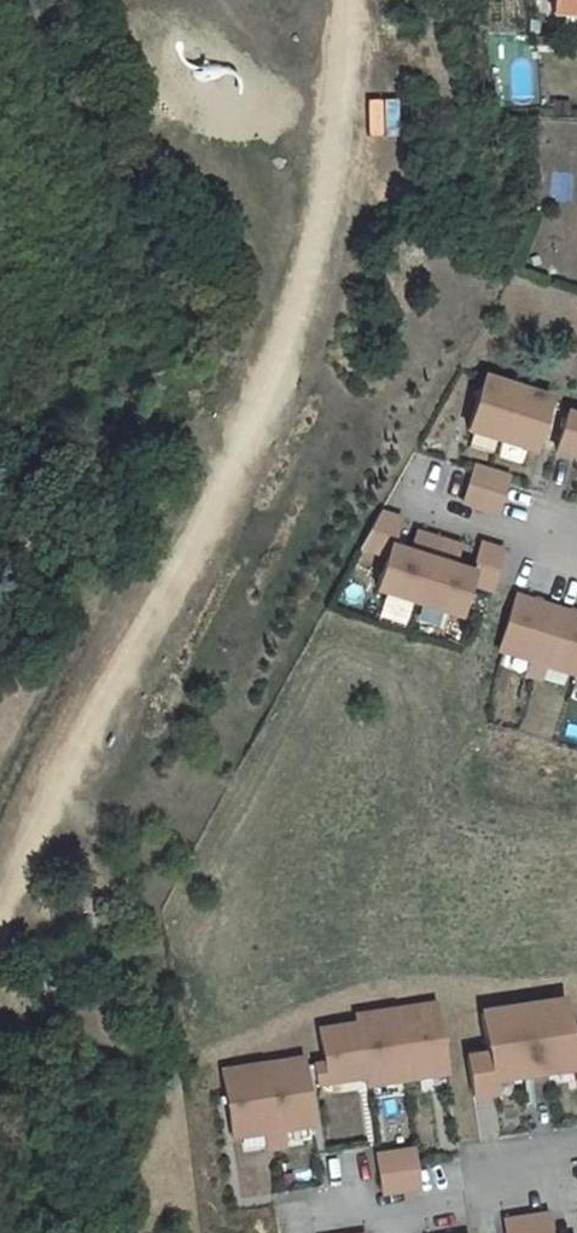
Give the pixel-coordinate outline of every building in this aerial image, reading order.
[(554,15),(576,16),(576,0),(555,0),(554,15)] [(553,400),(485,380),(469,433),(537,453),(553,400)] [(572,411),(560,450),(576,455),(576,412),(572,411)] [(513,476),(476,465),(465,502),(502,513),(513,476)] [(464,542),(420,529),(414,549),(396,544),(405,516),(383,510),(359,548),(391,559),(381,591),(465,616),(477,578),(496,584),(506,550),(485,543),(477,569),(457,563),(464,542)] [(574,610),(537,599),(520,594),(502,653),(576,675),(576,611),(574,610)] [(488,1053),(466,1056),(472,1097),(501,1093),(499,1081),(524,1078),(543,1075),(571,1071),(573,1082),(576,1082),(576,1039),(572,1040),(567,1003),(483,1015),(488,1053)] [(320,1032),(324,1062),(316,1063),(320,1090),(361,1084),(361,1089),(442,1077),(431,1006),(352,1019),(353,1027),(320,1032)] [(234,1143),(264,1139),(266,1150),(285,1147),(283,1135),(313,1131),(302,1060),(223,1073),(234,1143)] [(415,1148),(375,1154),(381,1192),(421,1186),(415,1148)] [(549,1214),(503,1220),(505,1232),(552,1232),(549,1214)]
